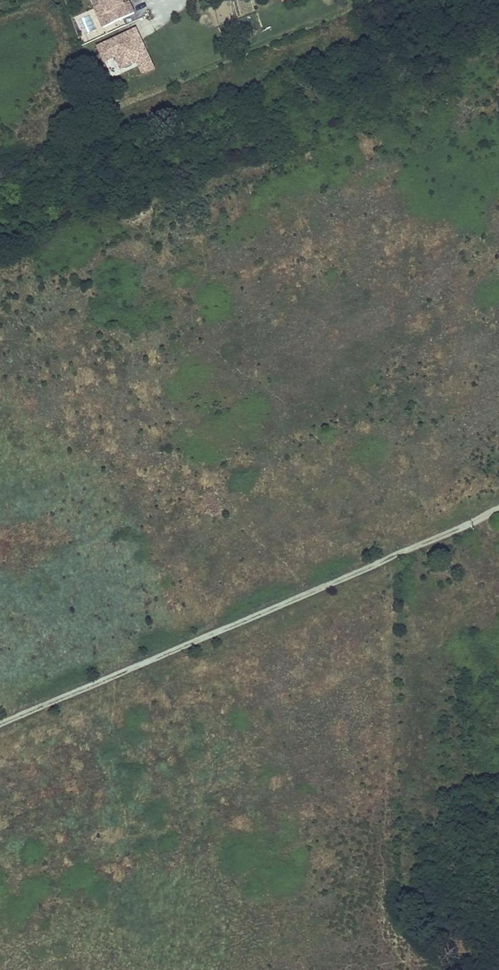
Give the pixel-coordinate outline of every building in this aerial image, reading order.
[(126,3),(123,4),(121,0),(98,0),(101,6),(105,15),(98,18),(103,28),(133,13),(128,2),(126,3)] [(101,6),(94,9),(98,18),(105,15),(101,6)] [(135,28),(97,45),(104,60),(115,55),(120,64),(136,56),(143,71),(153,66),(145,49),(142,50),(137,38),(140,37),(135,28)] [(145,49),(140,37),(137,38),(142,50),(145,49)]
